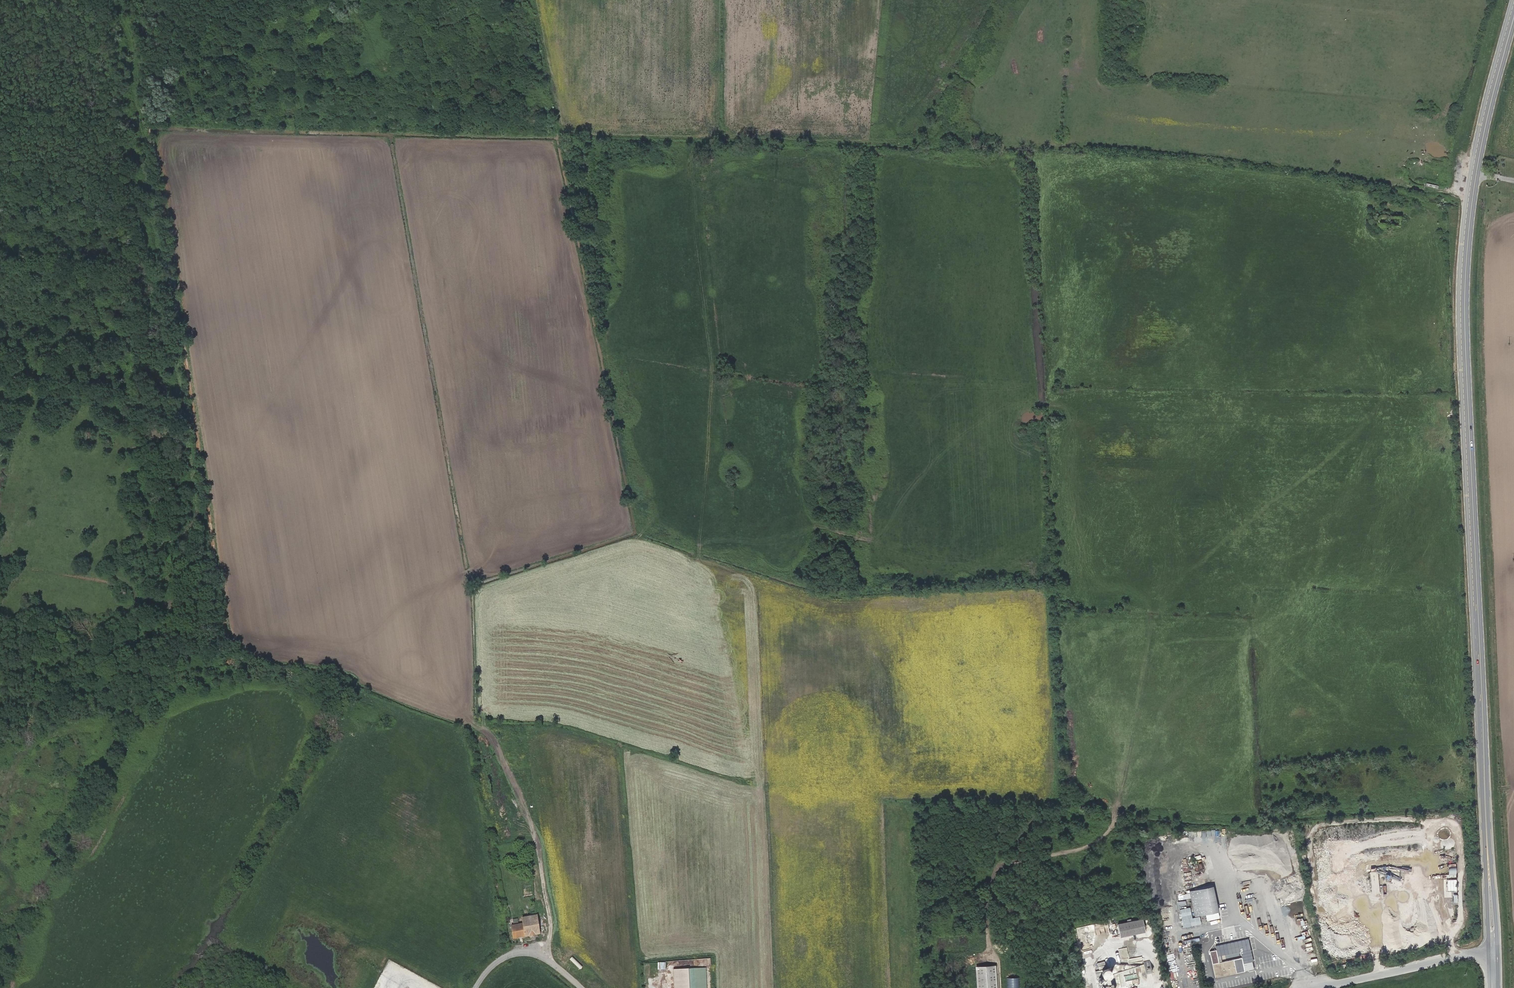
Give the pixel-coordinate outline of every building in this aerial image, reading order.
[(1188,831),(1189,838),(1197,837),(1197,830),(1188,831)] [(1457,880),(1448,879),(1448,891),(1457,891),(1457,880)] [(1212,887),(1189,891),(1195,915),(1205,913),(1207,919),(1219,917),(1212,887)] [(535,914),(521,917),(522,923),(510,925),(513,938),(539,933),(535,914)] [(1145,931),(1145,929),(1143,919),(1117,924),(1120,937),(1145,931)] [(1095,934),(1109,933),(1108,922),(1094,923),(1095,934)] [(1235,937),(1234,926),(1222,927),(1223,938),(1235,937)] [(1218,963),(1215,950),(1209,952),(1212,964),(1218,963)] [(1240,958),(1212,964),(1215,977),(1242,971),(1240,958)] [(1115,982),(1112,983),(1110,975),(1116,974),(1115,969),(1119,967),(1118,962),(1106,965),(1105,960),(1097,962),(1099,969),(1096,970),(1097,977),(1105,975),(1106,981),(1101,983),(1103,987),(1116,987),(1115,982)] [(1144,962),(1147,972),(1153,970),(1150,960),(1144,962)] [(997,964),(977,965),(978,987),(998,987),(997,964)] [(704,969),(674,970),(674,987),(705,987),(704,969)] [(287,979),(279,973),(275,978),(284,984),(287,979)]
